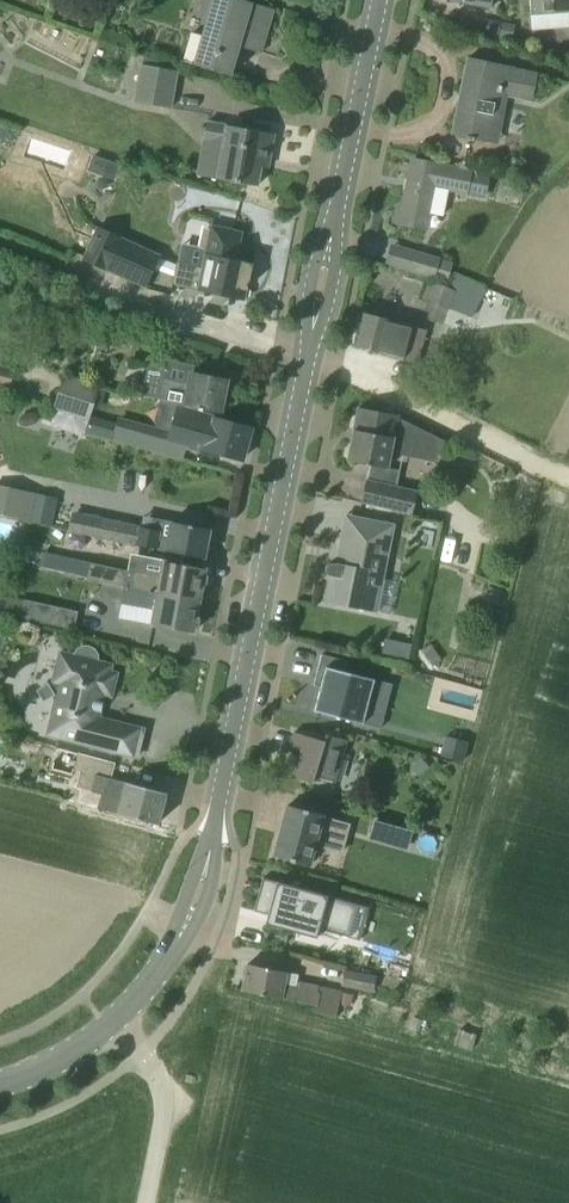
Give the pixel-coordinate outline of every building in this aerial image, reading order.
[(241,0),(202,0),(196,17),(206,20),(193,65),(230,76),(239,47),(261,54),(274,10),(241,0)] [(531,18),(568,16),(568,0),(529,0),(531,18)] [(499,36),(501,22),(482,19),(479,33),(499,36)] [(512,42),(515,25),(502,22),(499,39),(512,42)] [(535,72),(467,59),(452,134),(466,137),(466,141),(473,142),(474,138),(495,142),(506,88),(531,93),(535,72)] [(177,72),(140,65),(134,101),(171,108),(177,72)] [(274,134),(207,123),(202,147),(220,150),(215,179),(257,186),(260,166),(268,168),(274,134)] [(488,177),(413,161),(403,208),(398,207),(395,222),(426,228),(434,186),(484,196),(488,177)] [(160,255),(98,226),(83,259),(144,287),(160,255)] [(177,286),(244,300),(247,284),(252,282),(254,274),(250,270),(251,265),(235,261),(241,233),(211,226),(210,229),(204,228),(200,248),(206,249),(202,268),(182,263),(177,286)] [(394,243),(387,263),(434,278),(435,276),(447,280),(453,263),(441,259),(394,243)] [(448,288),(429,281),(422,299),(472,319),(485,287),(453,274),(448,288)] [(354,347),(401,359),(417,364),(426,330),(363,314),(354,347)] [(220,412),(227,381),(191,373),(193,365),(166,360),(164,368),(150,365),(148,375),(162,378),(158,399),(220,412)] [(0,365),(0,384),(9,387),(14,369),(0,365)] [(90,415),(98,390),(63,378),(53,410),(89,421),(90,415)] [(184,459),(187,446),(241,461),(250,427),(178,407),(172,430),(118,415),(116,423),(111,439),(184,459)] [(404,451),(434,456),(442,439),(395,416),(358,408),(353,431),(347,461),(369,465),(366,479),(396,487),(404,451)] [(116,423),(90,415),(89,421),(85,432),(111,439),(116,423)] [(396,487),(366,479),(361,503),(410,515),(416,491),(396,487)] [(36,493),(0,485),(0,515),(30,522),(36,493)] [(52,526),(59,498),(36,493),(30,522),(52,526)] [(141,525),(75,512),(71,532),(137,546),(141,525)] [(395,525),(346,516),(336,564),(333,564),(330,564),(329,564),(327,565),(327,566),(326,567),(325,569),(325,570),(325,571),(326,573),(327,574),(328,575),(329,576),(324,601),(378,612),(395,525)] [(169,531),(141,525),(137,546),(204,559),(210,530),(171,522),(169,531)] [(56,572),(87,580),(91,563),(59,556),(58,556),(55,572),(56,572)] [(147,558),(144,573),(91,563),(87,580),(102,583),(199,601),(202,586),(205,583),(206,578),(204,574),(205,569),(147,558)] [(384,580),(378,612),(390,614),(396,582),(384,580)] [(199,601),(102,583),(100,595),(123,600),(122,603),(157,609),(153,625),(193,633),(194,628),(197,625),(198,620),(196,616),(199,601)] [(79,608),(26,596),(21,616),(75,628),(79,608)] [(412,644),(384,639),(384,640),(382,654),(382,656),(409,661),(412,644)] [(59,685),(47,735),(137,757),(143,729),(98,718),(104,695),(111,697),(117,674),(110,672),(111,665),(97,661),(97,660),(97,658),(97,655),(97,654),(96,652),(95,651),(93,649),(91,648),(89,647),(87,647),(85,646),(83,647),(81,647),(80,648),(78,649),(77,650),(76,652),(75,654),(74,655),(60,651),(52,683),(59,685)] [(349,662),(321,655),(314,685),(321,687),(314,711),(380,728),(392,684),(347,673),(349,662)] [(323,741),(294,733),(290,748),(302,752),(294,778),(312,784),(314,774),(334,780),(346,740),(325,734),(323,741)] [(441,755),(462,762),(468,742),(446,736),(441,755)] [(421,758),(411,767),(419,777),(429,767),(421,758)] [(112,779),(95,774),(90,791),(101,794),(97,808),(158,824),(166,794),(112,779)] [(322,811),(287,801),(272,852),(307,862),(314,837),(341,845),(348,821),(321,814),(322,811)] [(412,832),(375,821),(371,837),(408,848),(412,832)] [(361,903),(265,876),(254,911),(268,915),(265,923),(317,939),(320,930),(350,939),(361,903)] [(286,972),(247,964),(242,991),(316,1005),(314,1012),(334,1017),(340,991),(284,980),(286,972)] [(374,975),(345,969),(341,984),(371,990),(374,975)] [(477,1035),(460,1029),(455,1045),(471,1050),(477,1035)]
